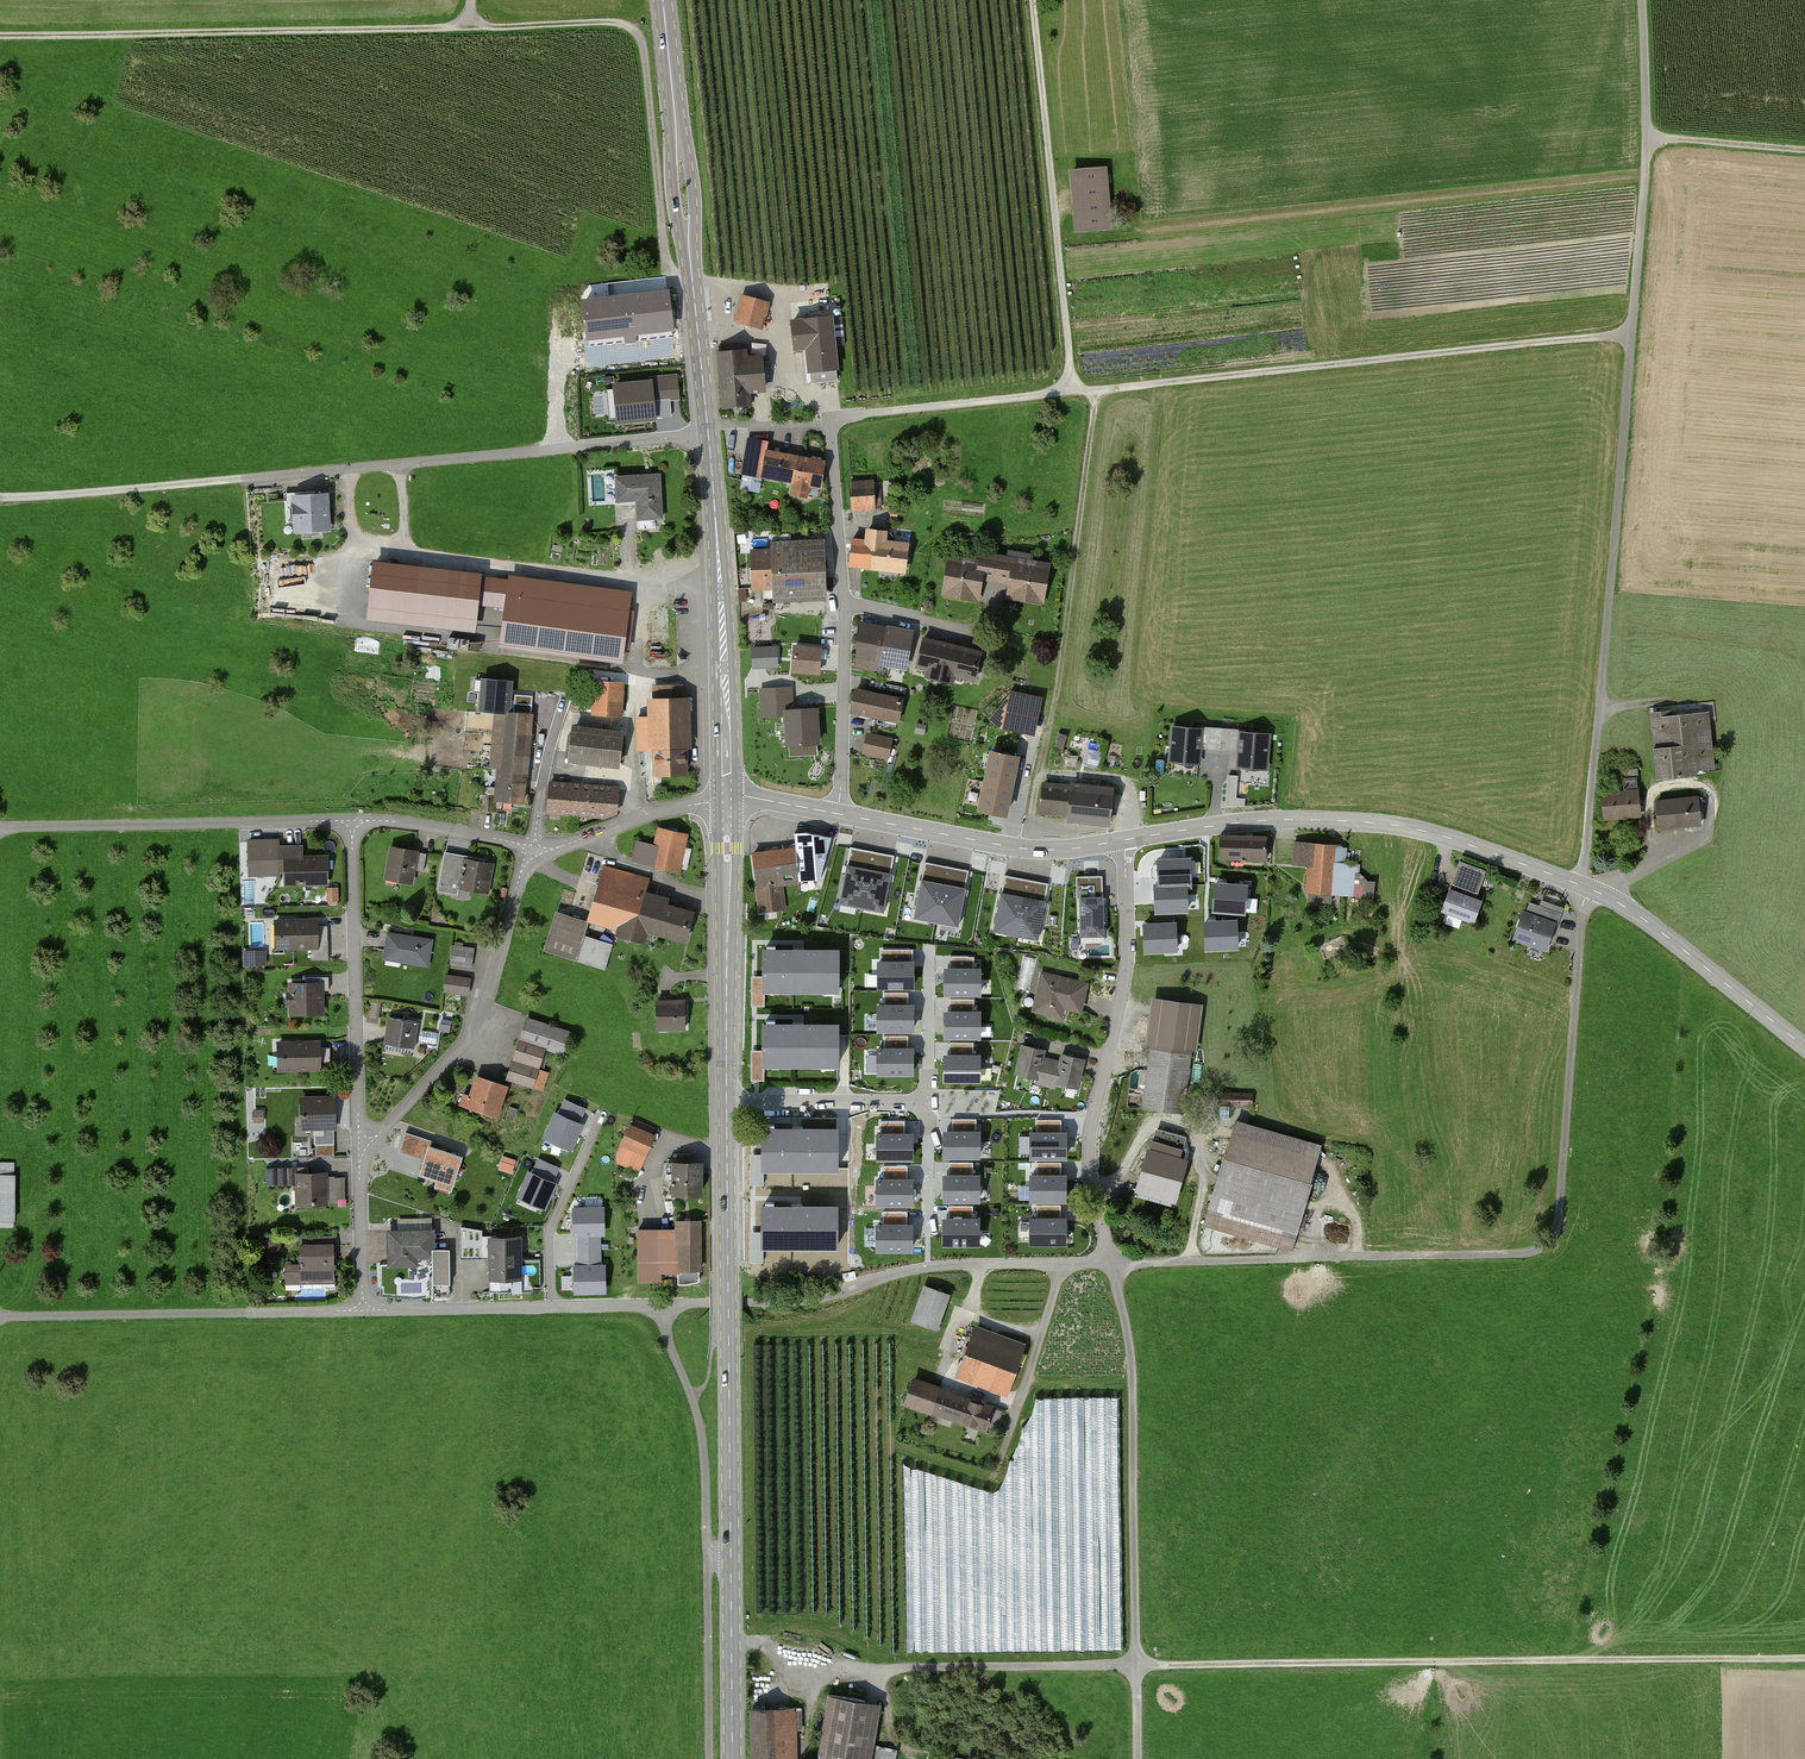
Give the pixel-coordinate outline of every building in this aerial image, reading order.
[(1106,173),(1068,175),(1072,234),(1110,231),(1106,173)] [(669,290),(582,300),(587,340),(673,330),(669,290)] [(762,325),(770,300),(742,291),(734,316),(762,325)] [(833,313),(792,317),(795,346),(803,345),(807,382),(840,379),(833,313)] [(716,355),(721,409),(749,406),(747,392),(763,391),(760,360),(744,361),(744,353),(731,354),(718,355),(716,355)] [(677,375),(611,382),(616,423),(671,417),(670,401),(680,400),(677,375)] [(743,469),(818,484),(823,459),(765,447),(766,439),(749,436),(743,469)] [(638,517),(662,516),(660,471),(614,473),(615,500),(637,499),(638,517)] [(852,510),(874,509),(872,484),(851,485),(852,510)] [(328,528),(327,497),(290,498),(290,529),(328,528)] [(849,564),(903,571),(906,549),(881,545),(883,535),(864,532),(862,543),(852,541),(849,564)] [(771,595),(824,594),(824,551),(753,553),(754,590),(771,589),(771,595)] [(1042,605),(1048,569),(985,558),(983,567),(981,580),(1008,585),(1006,598),(1042,605)] [(981,580),(983,567),(951,561),(946,592),(978,598),(981,580)] [(472,631),(475,603),(478,580),(370,567),(364,618),(472,631)] [(499,641),(618,658),(626,600),(478,580),(475,603),(504,607),(499,641)] [(887,660),(907,664),(912,636),(862,626),(854,666),(884,672),(887,660)] [(920,643),(914,668),(976,680),(981,655),(920,643)] [(791,669),(821,671),(822,654),(792,652),(791,669)] [(594,715),(620,717),(622,684),(596,682),(594,715)] [(655,773),(684,772),(681,691),(653,692),(653,701),(655,773)] [(900,721),(903,702),(855,692),(851,712),(900,721)] [(494,799),(523,802),(532,698),(502,695),(494,799)] [(978,831),(1004,836),(1030,701),(1004,696),(993,714),(976,802),(983,804),(978,831)] [(1707,711),(1650,715),(1655,776),(1712,772),(1707,711)] [(1170,761),(1198,763),(1199,748),(1218,750),(1220,731),(1172,728),(1170,761)] [(566,755),(618,760),(620,736),(568,731),(566,755)] [(1220,731),(1218,750),(1238,751),(1237,766),(1266,767),(1268,734),(1220,731)] [(864,753),(889,758),(892,741),(867,736),(864,753)] [(1227,802),(1238,803),(1239,776),(1228,775),(1227,802)] [(1039,813),(1108,823),(1112,795),(1043,785),(1039,813)] [(587,789),(553,786),(551,808),(585,811),(587,789)] [(620,792),(587,789),(585,811),(618,814),(620,792)] [(1602,795),(1604,818),(1642,816),(1640,792),(1602,795)] [(1660,826),(1701,823),(1699,801),(1659,803),(1660,826)] [(829,838),(794,830),(796,850),(754,855),(761,911),(785,909),(782,883),(820,878),(829,838)] [(631,861),(678,871),(685,839),(657,833),(654,848),(635,844),(631,861)] [(1219,859),(1266,860),(1266,840),(1219,838),(1219,859)] [(278,841),(248,842),(249,873),(278,872),(278,863),(278,849),(278,841)] [(386,875),(411,880),(416,851),(392,846),(386,875)] [(1346,849),(1296,846),(1295,864),(1308,865),(1307,892),(1343,895),(1346,849)] [(282,863),(283,886),(327,885),(326,861),(302,861),(302,848),(278,849),(278,863),(282,863)] [(894,856),(850,848),(839,903),(883,912),(894,856)] [(459,887),(486,892),(492,864),(444,855),(437,890),(457,894),(459,887)] [(1193,887),(1192,859),(1157,860),(1158,885),(1154,885),(1155,914),(1188,913),(1187,887),(1193,887)] [(968,870),(924,861),(914,917),(958,926),(968,870)] [(1483,873),(1459,865),(1443,910),(1474,921),(1480,905),(1473,902),(1483,873)] [(1048,883),(1004,875),(993,931),(1037,939),(1048,883)] [(1099,876),(1079,877),(1081,936),(1104,936),(1102,890),(1099,888),(1099,876)] [(644,931),(686,942),(693,916),(642,902),(646,888),(606,877),(595,917),(619,924),(616,937),(641,943),(644,931)] [(1249,886),(1216,883),(1212,912),(1245,915),(1249,886)] [(336,888),(329,889),(329,902),(337,902),(336,888)] [(1525,904),(1513,941),(1546,953),(1559,915),(1525,904)] [(545,951),(602,967),(609,944),(582,937),(586,924),(556,915),(545,951)] [(312,958),(328,958),(327,926),(311,927),(310,921),(276,922),(276,935),(282,938),(282,947),(311,946),(312,958)] [(1236,921),(1203,922),(1205,951),(1238,950),(1236,921)] [(1176,923),(1143,925),(1144,954),(1177,953),(1176,923)] [(389,932),(385,957),(429,965),(433,940),(389,932)] [(452,964),(473,968),(476,950),(455,947),(452,964)] [(838,948),(764,948),(764,988),(838,988),(838,948)] [(908,949),(884,949),(884,962),(878,962),(878,986),(913,986),(913,963),(908,963),(908,949)] [(265,965),(264,952),(244,952),(245,965),(265,965)] [(1286,958),(1291,972),(1305,966),(1300,953),(1286,958)] [(975,956),(951,956),(950,969),(945,969),(945,993),(979,993),(979,969),(975,969),(975,956)] [(1080,1011),(1086,986),(1042,976),(1033,1013),(1061,1020),(1065,1007),(1080,1011)] [(443,993),(468,997),(471,982),(446,978),(443,993)] [(288,1015),(325,1015),(324,980),(288,981),(288,1015)] [(908,992),(884,992),(884,1005),(879,1005),(879,1029),(913,1029),(913,1006),(908,1006),(908,992)] [(974,998),(950,998),(950,1012),(944,1012),(944,1035),(978,1035),(978,1012),(974,1012),(974,998)] [(654,1025),(686,1025),(686,1000),(655,1000),(654,1025)] [(1199,1006),(1159,1001),(1146,1101),(1183,1105),(1189,1063),(1181,1062),(1182,1050),(1193,1051),(1199,1006)] [(388,1018),(385,1041),(414,1046),(418,1023),(388,1018)] [(839,1022),(764,1022),(764,1063),(839,1063),(839,1022)] [(571,1037),(527,1023),(508,1082),(532,1089),(523,1117),(539,1122),(548,1095),(542,1093),(548,1076),(536,1072),(542,1052),(565,1059),(571,1037)] [(908,1036),(884,1036),(884,1049),(878,1049),(878,1073),(912,1073),(912,1050),(908,1050),(908,1036)] [(272,1069),(323,1069),(323,1042),(272,1042),(272,1069)] [(974,1043),(950,1043),(950,1056),(945,1056),(945,1080),(979,1080),(979,1056),(974,1056),(974,1043)] [(1045,1054),(1021,1049),(1016,1075),(1077,1088),(1082,1062),(1063,1058),(1061,1064),(1043,1060),(1045,1054)] [(498,1116),(507,1085),(476,1076),(467,1107),(498,1116)] [(1251,1094),(1221,1093),(1220,1105),(1251,1106),(1251,1094)] [(315,1148),(334,1148),(334,1096),(302,1096),(302,1124),(314,1124),(315,1148)] [(555,1114),(545,1136),(571,1148),(580,1126),(576,1124),(583,1109),(567,1102),(560,1116),(555,1114)] [(976,1119),(952,1119),(951,1133),(946,1133),(946,1156),(980,1156),(980,1133),(976,1133),(976,1119)] [(1061,1120),(1037,1120),(1037,1133),(1031,1133),(1031,1157),(1066,1157),(1066,1133),(1061,1133),(1061,1120)] [(906,1121),(882,1121),(882,1135),(876,1135),(876,1158),(910,1158),(910,1135),(906,1135),(906,1121)] [(436,1166),(445,1134),(414,1125),(404,1156),(436,1166)] [(1233,1126),(1206,1227),(1290,1250),(1318,1150),(1233,1126)] [(619,1145),(644,1157),(652,1138),(628,1127),(619,1145)] [(838,1128),(762,1128),(762,1173),(838,1173),(838,1128)] [(1149,1151),(1139,1186),(1173,1197),(1184,1162),(1149,1151)] [(16,1226),(17,1159),(0,1159),(0,1225),(16,1226)] [(529,1172),(519,1195),(545,1206),(554,1185),(550,1183),(557,1167),(541,1160),(534,1174),(529,1172)] [(701,1191),(701,1162),(666,1162),(667,1191),(701,1191)] [(974,1163),(950,1162),(950,1176),(944,1176),(944,1199),(978,1199),(978,1176),(974,1176),(974,1163)] [(1061,1162),(1037,1162),(1037,1176),(1031,1176),(1031,1199),(1065,1199),(1065,1176),(1061,1176),(1061,1162)] [(908,1166),(884,1166),(884,1179),(878,1179),(878,1203),(912,1203),(912,1180),(908,1180),(908,1166)] [(326,1199),(344,1199),(344,1179),(325,1179),(297,1179),(297,1204),(326,1204),(326,1199)] [(1061,1206),(1037,1205),(1036,1219),(1031,1219),(1031,1242),(1065,1242),(1065,1219),(1061,1219),(1061,1206)] [(973,1206),(949,1206),(949,1219),(943,1219),(943,1243),(978,1243),(978,1220),(973,1220),(973,1206)] [(838,1208),(762,1208),(762,1253),(838,1253),(838,1208)] [(907,1211),(883,1211),(883,1224),(877,1224),(877,1247),(912,1248),(912,1224),(907,1224),(907,1211)] [(566,1213),(566,1245),(604,1244),(604,1213),(566,1213)] [(655,1271),(697,1271),(697,1224),(673,1224),(673,1233),(636,1233),(636,1284),(655,1284),(655,1271)] [(461,1227),(461,1257),(482,1257),(482,1227),(461,1227)] [(387,1235),(387,1268),(415,1268),(415,1260),(431,1260),(430,1288),(449,1288),(449,1250),(432,1250),(433,1235),(387,1235)] [(523,1281),(523,1237),(488,1237),(488,1281),(523,1281)] [(333,1281),(332,1242),(300,1242),(301,1266),(285,1266),(285,1282),(333,1281)] [(567,1260),(568,1291),(605,1290),(605,1259),(567,1260)] [(938,1331),(951,1294),(925,1284),(912,1321),(938,1331)] [(958,1373),(1006,1390),(1019,1351),(971,1334),(958,1373)] [(914,1380),(906,1402),(995,1433),(1002,1410),(914,1380)] [(880,1708),(826,1699),(815,1758),(871,1758),(880,1708)] [(749,1758),(796,1758),(795,1709),(749,1710),(749,1758)]
